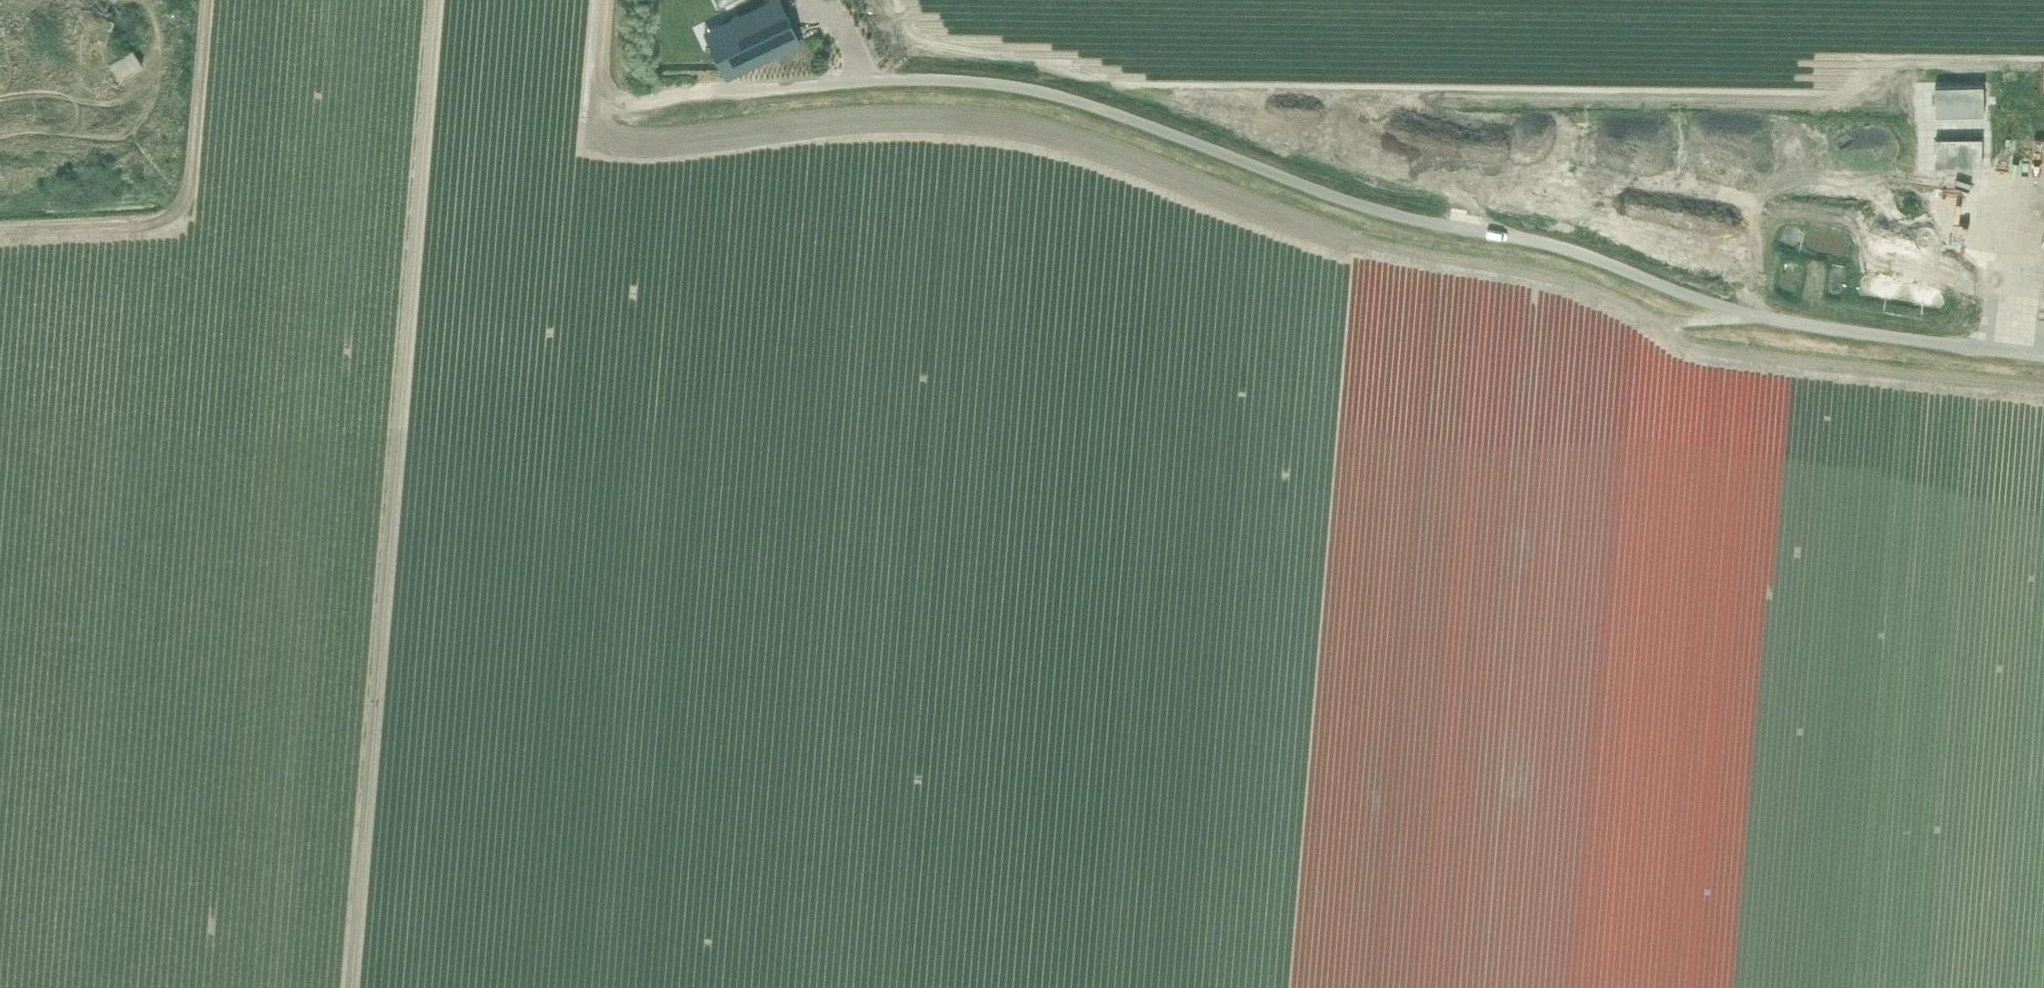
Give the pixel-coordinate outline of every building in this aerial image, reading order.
[(796,41),(776,0),(770,0),(705,33),(725,76),(796,41)] [(120,80),(143,63),(132,49),(109,65),(120,80)]
